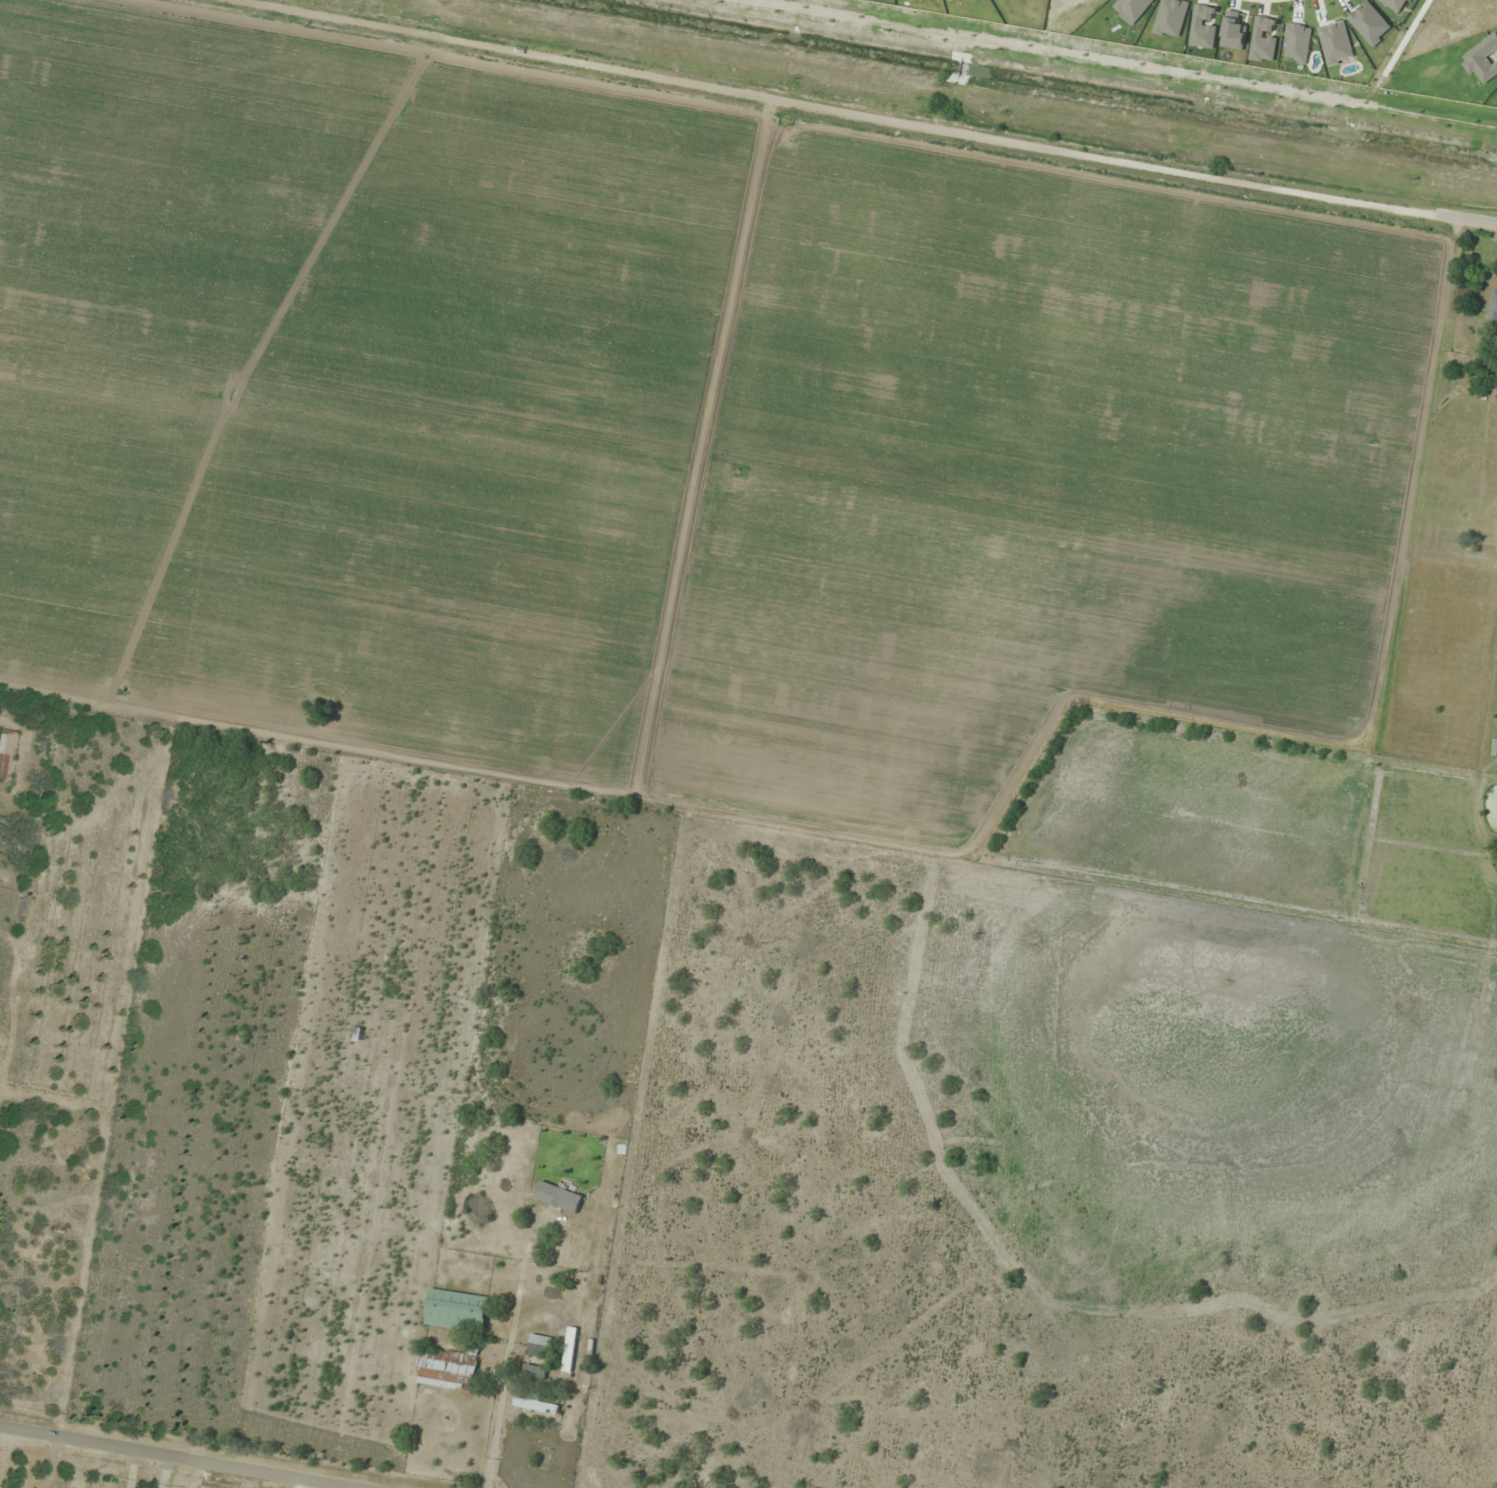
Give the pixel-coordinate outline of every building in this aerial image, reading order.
[(1494,291),(1489,321),(1496,322),(1496,291),(1494,291)] [(0,729),(0,779),(8,781),(16,732),(0,729)] [(426,1324),(485,1333),(491,1296),(431,1287),(426,1324)] [(577,1327),(569,1326),(564,1370),(573,1371),(577,1327)] [(528,1352),(549,1357),(554,1337),(533,1332),(528,1352)] [(475,1390),(481,1348),(466,1346),(466,1352),(421,1347),(417,1383),(475,1390)] [(547,1366),(526,1363),(524,1375),(546,1378),(547,1366)] [(558,1413),(560,1402),(516,1395),(514,1405),(558,1413)]
